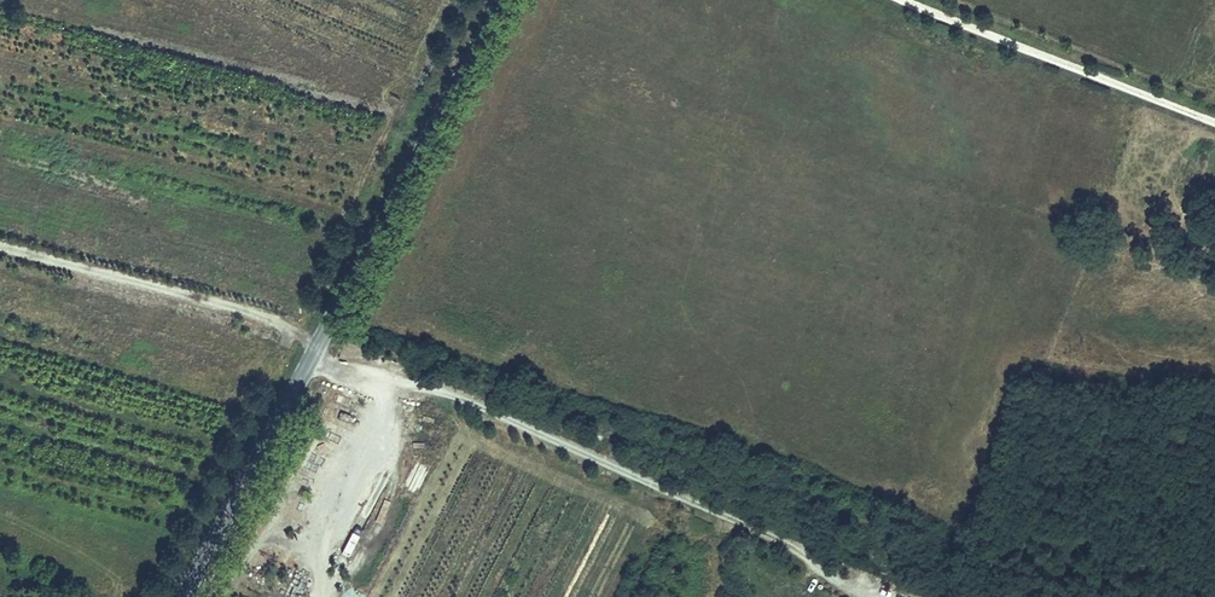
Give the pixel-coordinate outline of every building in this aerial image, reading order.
[(350,555),(357,532),(348,529),(341,552),(350,555)]
